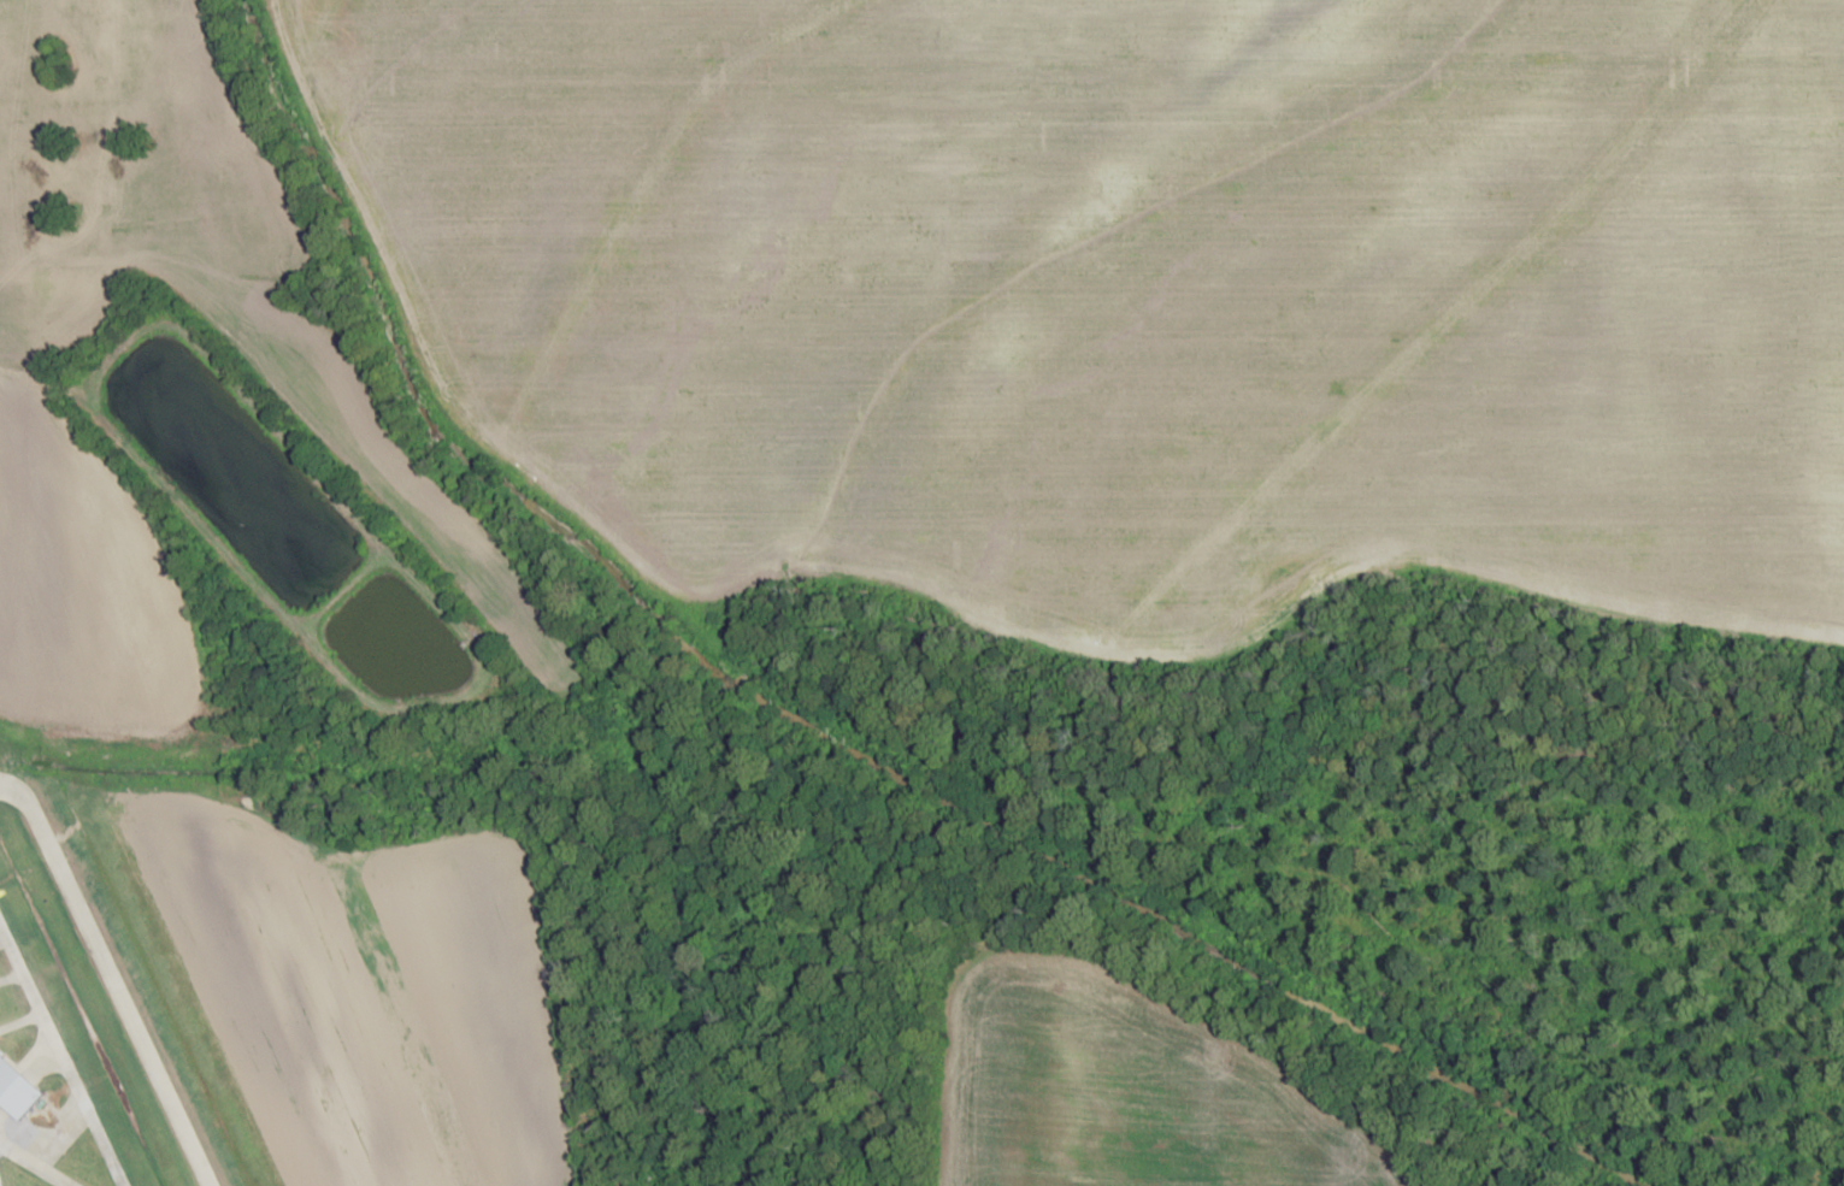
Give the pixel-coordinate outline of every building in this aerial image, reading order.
[(20,1119),(0,1101),(0,1056),(42,1093),(20,1119)]
